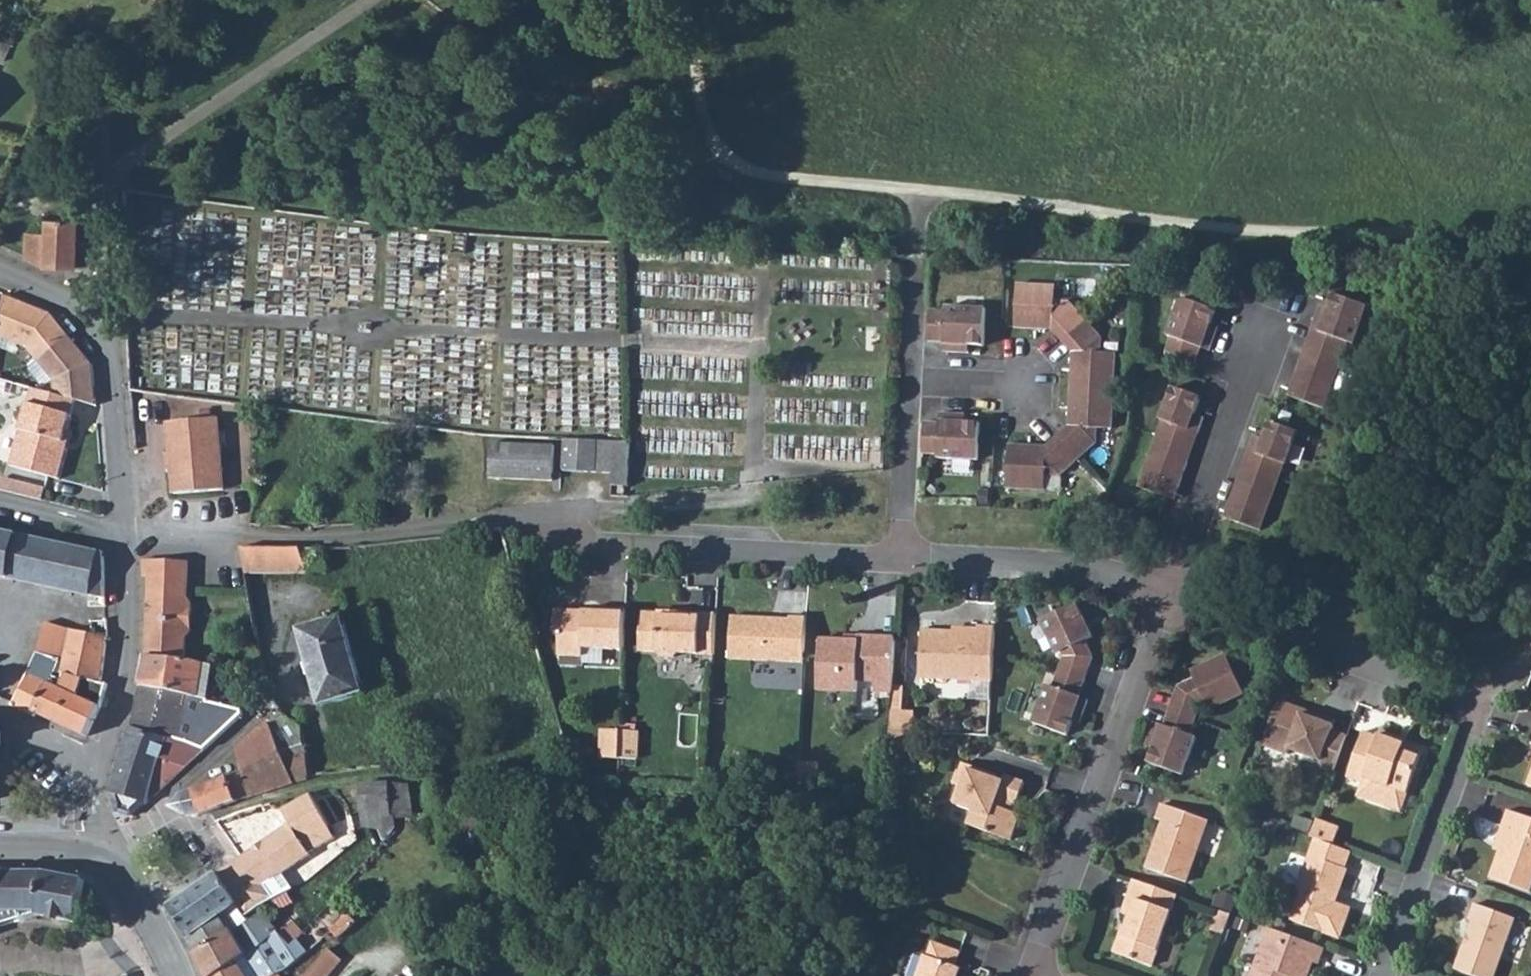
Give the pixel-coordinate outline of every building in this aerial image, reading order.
[(0,42),(0,59),(5,61),(11,47),(0,42)] [(27,232),(25,258),(45,267),(76,267),(78,220),(47,219),(47,233),(27,232)] [(1052,329),(1063,341),(1086,320),(1070,302),(1055,301),(1055,286),(1017,284),(1015,328),(1052,329)] [(1368,307),(1333,295),(1327,309),(1320,306),(1312,330),(1319,332),(1313,347),(1343,358),(1348,343),(1354,345),(1368,307)] [(5,296),(0,327),(0,337),(27,347),(37,360),(67,334),(51,314),(5,296)] [(1172,337),(1166,352),(1196,363),(1201,348),(1210,351),(1217,332),(1209,330),(1211,325),(1216,311),(1181,298),(1168,336),(1172,337)] [(930,310),(928,341),(944,342),(944,352),(964,353),(964,345),(969,345),(984,346),(986,309),(946,307),(946,311),(930,310)] [(1102,337),(1086,320),(1063,341),(1073,353),(1071,389),(1114,391),(1116,353),(1101,352),(1102,337)] [(1307,345),(1313,347),(1319,332),(1312,330),(1307,345)] [(67,334),(37,360),(54,380),(55,395),(76,400),(96,406),(92,365),(68,334),(67,334)] [(1313,347),(1307,345),(1302,359),(1308,361),(1313,347)] [(1343,358),(1313,347),(1308,361),(1302,359),(1288,396),(1324,409),(1343,358)] [(55,395),(32,388),(10,466),(59,479),(67,449),(62,448),(76,400),(55,395)] [(1162,421),(1157,435),(1186,446),(1191,431),(1198,433),(1204,418),(1194,415),(1200,398),(1172,388),(1160,420),(1162,421)] [(1112,429),(1114,391),(1071,389),(1069,426),(1058,436),(1078,460),(1096,444),(1097,429),(1112,429)] [(168,422),(174,494),(224,490),(218,418),(211,419),(210,410),(201,411),(202,420),(168,422)] [(940,423),(924,422),(922,453),(938,454),(938,458),(978,460),(980,423),(965,422),(960,422),(960,415),(940,414),(940,423)] [(1257,455),(1252,469),(1282,480),(1287,464),(1289,465),(1300,432),(1272,423),(1266,440),(1257,437),(1251,453),(1257,455)] [(1198,433),(1191,431),(1186,446),(1181,460),(1188,463),(1198,433)] [(1181,460),(1186,446),(1157,435),(1139,487),(1174,500),(1188,463),(1181,460)] [(1061,476),(1078,460),(1058,436),(1046,447),(1009,445),(1006,489),(1045,491),(1046,475),(1061,476)] [(612,473),(612,486),(629,486),(630,443),(565,439),(564,471),(612,473)] [(555,446),(491,443),(489,478),(553,481),(555,446)] [(1251,453),(1241,481),(1247,482),(1252,469),(1257,455),(1251,453)] [(1263,531),(1282,480),(1252,469),(1247,482),(1241,481),(1227,519),(1263,531)] [(0,483),(0,490),(43,501),(45,491),(1,480),(0,483)] [(89,596),(90,595),(105,598),(104,553),(0,530),(0,576),(89,596)] [(241,547),(245,575),(308,575),(307,570),(329,570),(323,548),(241,547)] [(188,562),(144,560),(146,625),(185,632),(190,632),(191,604),(186,604),(188,562)] [(1059,672),(1084,681),(1093,657),(1085,641),(1093,637),(1077,603),(1041,620),(1057,654),(1062,652),(1064,656),(1059,672)] [(572,611),(555,610),(554,632),(560,633),(559,655),(583,656),(583,648),(624,650),(626,609),(607,608),(607,612),(584,611),(584,615),(576,615),(572,611)] [(365,694),(343,618),(334,620),(331,610),(320,613),(323,623),(299,630),(321,706),(365,694)] [(679,653),(714,655),(716,615),(690,613),(690,617),(679,616),(679,612),(651,610),(650,613),(640,612),(638,651),(655,652),(660,657),(674,658),(679,653)] [(804,663),(806,618),(790,617),(790,619),(731,616),(729,659),(804,663)] [(63,660),(60,674),(66,675),(101,683),(107,637),(72,630),(46,623),(37,652),(63,660)] [(146,625),(147,656),(184,661),(185,632),(146,625)] [(922,631),(919,677),(993,681),(995,629),(978,628),(978,630),(978,634),(954,633),(922,631)] [(858,641),(845,641),(820,639),(817,690),(857,692),(858,681),(875,682),(874,692),(892,692),(895,638),(858,636),(858,641)] [(1169,711),(1195,720),(1201,704),(1205,702),(1209,710),(1244,694),(1225,655),(1191,671),(1194,679),(1178,686),(1169,711)] [(147,656),(141,686),(208,703),(215,667),(188,660),(188,661),(184,661),(147,656)] [(1084,681),(1059,672),(1053,687),(1047,685),(1033,723),(1068,735),(1074,717),(1082,719),(1088,700),(1079,697),(1084,681)] [(28,674),(15,707),(35,717),(36,713),(87,736),(101,707),(107,684),(101,683),(66,675),(61,688),(28,674)] [(141,686),(132,727),(165,738),(204,750),(243,714),(242,711),(208,703),(141,686)] [(1334,726),(1301,714),(1303,709),(1279,701),(1263,745),(1287,754),(1289,750),(1320,761),(1318,766),(1333,771),(1346,735),(1332,730),(1334,726)] [(1303,709),(1301,714),(1334,726),(1335,721),(1303,709)] [(891,711),(890,732),(913,733),(914,712),(891,711)] [(1195,720),(1169,711),(1164,726),(1154,722),(1148,741),(1155,744),(1148,763),(1183,775),(1196,737),(1190,735),(1195,720)] [(284,721),(269,729),(283,756),(284,760),(302,755),(297,732),(284,721)] [(266,724),(231,749),(240,774),(248,799),(293,783),(284,760),(283,756),(269,729),(266,724)] [(110,793),(147,803),(149,797),(153,797),(204,750),(165,738),(132,727),(110,793)] [(600,758),(619,759),(620,731),(601,730),(600,758)] [(1382,804),(1396,809),(1401,806),(1406,793),(1407,794),(1423,751),(1405,744),(1396,741),(1398,737),(1381,730),(1378,737),(1363,732),(1347,777),(1363,783),(1365,778),(1384,785),(1379,798),(1382,804)] [(620,731),(619,759),(636,760),(638,732),(620,731)] [(889,749),(912,750),(913,733),(890,732),(889,749)] [(302,755),(284,760),(293,783),(306,778),(302,755)] [(819,764),(799,762),(798,777),(818,778),(819,764)] [(1020,815),(1010,812),(1006,810),(1009,802),(1013,803),(1017,804),(1024,783),(1004,776),(1002,782),(994,779),(996,775),(962,763),(954,784),(958,785),(952,803),(972,811),(966,825),(1011,841),(1020,815)] [(240,774),(180,798),(169,810),(191,819),(208,813),(248,799),(240,774)] [(798,777),(797,787),(817,788),(818,778),(798,777)] [(385,781),(356,786),(363,818),(368,819),(377,817),(384,839),(398,832),(397,825),(387,782),(385,781)] [(406,784),(387,782),(397,825),(414,816),(406,784)] [(147,803),(110,793),(116,811),(133,816),(147,803)] [(249,894),(236,902),(245,917),(260,907),(267,903),(292,889),(282,874),(310,855),(309,853),(335,839),(310,793),(281,809),(290,825),(241,858),(232,864),(253,891),(249,894)] [(1163,821),(1146,868),(1186,882),(1208,820),(1162,803),(1157,819),(1163,821)] [(1499,851),(1489,878),(1530,893),(1530,889),(1530,819),(1508,810),(1502,826),(1507,828),(1499,851)] [(1316,819),(1310,837),(1315,839),(1330,844),(1336,826),(1316,819)] [(1502,826),(1493,849),(1499,851),(1507,828),(1502,826)] [(1344,868),(1350,851),(1330,844),(1315,839),(1298,886),(1301,893),(1291,920),(1339,938),(1349,909),(1329,901),(1332,893),(1338,890),(1346,869),(1344,868)] [(232,864),(217,875),(236,902),(249,894),(253,891),(232,864)] [(38,916),(78,923),(84,881),(46,874),(0,873),(0,927),(38,916)] [(217,875),(196,889),(218,917),(227,913),(236,927),(249,921),(245,917),(236,902),(217,875)] [(1131,916),(1124,937),(1120,936),(1114,952),(1152,966),(1177,895),(1135,880),(1123,913),(1131,916)] [(196,889),(169,908),(188,936),(218,917),(196,889)] [(1457,970),(1472,975),(1497,975),(1517,920),(1477,905),(1471,921),(1474,922),(1457,970)] [(1211,930),(1224,934),(1231,915),(1219,910),(1211,930)] [(236,927),(231,931),(247,957),(278,931),(261,912),(249,921),(236,927)] [(218,917),(188,936),(196,954),(231,931),(236,927),(227,913),(218,917)] [(337,937),(339,940),(357,923),(348,914),(331,931),(337,937)] [(292,921),(279,933),(290,946),(297,939),(297,940),(303,934),(292,921)] [(1268,928),(1251,975),(1308,975),(1313,962),(1319,965),(1325,948),(1268,928)] [(196,954),(205,975),(212,975),(239,958),(246,968),(254,963),(262,975),(290,946),(279,933),(278,931),(247,957),(231,931),(196,954)] [(212,975),(277,975),(279,975),(285,971),(308,953),(297,940),(297,939),(290,946),(262,975),(254,963),(246,968),(239,958),(212,975)] [(960,969),(955,967),(960,953),(932,942),(927,956),(924,955),(916,975),(958,975),(960,969)] [(305,975),(327,975),(341,960),(329,949),(305,975)]
